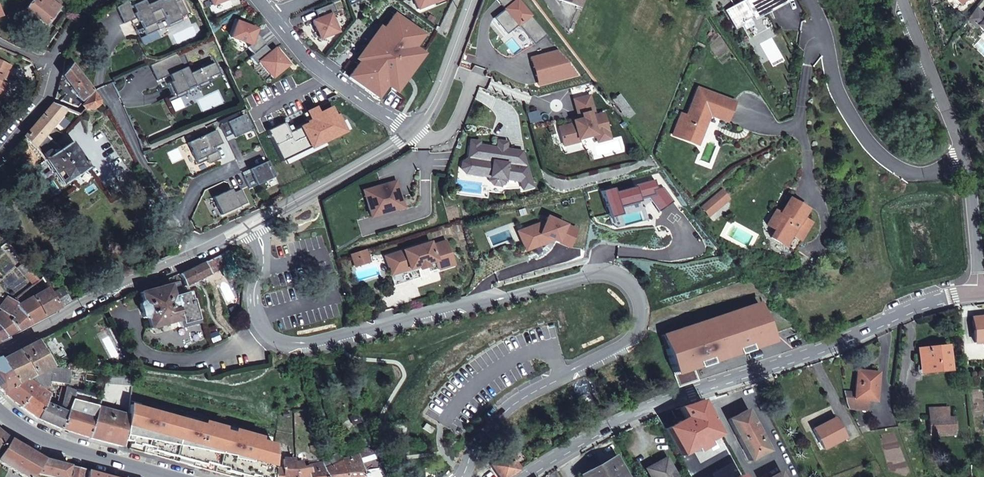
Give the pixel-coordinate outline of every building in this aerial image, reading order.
[(31,0),(28,0),(23,7),(25,8),(32,1),(31,0)] [(32,1),(25,8),(26,9),(45,25),(59,8),(58,7),(50,0),(32,0),(32,1)] [(73,0),(71,0),(66,7),(69,10),(75,2),(73,0)] [(146,35),(158,30),(155,23),(164,19),(168,27),(183,21),(181,17),(188,14),(181,0),(158,0),(147,5),(144,0),(143,0),(130,6),(128,0),(116,7),(121,19),(133,14),(137,12),(141,20),(139,21),(146,35)] [(418,9),(434,2),(433,0),(414,0),(418,9)] [(493,18),(506,34),(518,24),(534,45),(546,35),(519,0),(516,0),(505,9),(493,18)] [(505,9),(516,0),(498,0),(505,9)] [(781,0),(744,0),(732,6),(721,14),(731,32),(739,28),(738,25),(740,23),(741,22),(764,10),(767,14),(783,5),(781,0)] [(337,12),(333,3),(315,10),(318,19),(313,21),(320,39),(338,32),(331,14),(337,12)] [(417,50),(427,37),(390,10),(345,75),(379,101),(389,88),(406,65),(411,69),(414,64),(409,61),(417,50)] [(237,21),(231,38),(250,45),(248,47),(253,54),(250,57),(265,45),(266,44),(260,37),(257,40),(254,38),(256,32),(257,29),(237,21)] [(259,62),(272,78),(289,65),(275,48),(271,52),(265,45),(250,57),(256,65),(259,62)] [(422,53),(417,50),(409,61),(414,64),(422,53)] [(577,75),(558,51),(531,58),(538,85),(577,75)] [(220,77),(213,60),(202,65),(204,67),(190,73),(187,67),(185,67),(178,53),(150,65),(157,81),(170,75),(173,74),(176,80),(172,81),(168,84),(173,97),(175,100),(187,94),(186,91),(188,90),(188,89),(195,85),(195,87),(198,85),(199,89),(211,83),(211,81),(220,77)] [(72,64),(68,57),(67,57),(66,59),(65,64),(63,73),(64,73),(72,64)] [(1,77),(5,79),(11,65),(0,60),(0,80),(1,77)] [(93,91),(72,64),(64,73),(62,76),(81,102),(82,101),(93,91)] [(406,65),(389,88),(393,92),(411,69),(406,65)] [(704,130),(710,115),(711,112),(723,117),(729,101),(698,89),(687,116),(681,114),(673,135),(689,142),(693,131),(695,127),(704,130)] [(99,98),(94,92),(82,105),(84,108),(92,109),(98,104),(99,98)] [(634,114),(620,95),(613,100),(628,119),(634,114)] [(559,128),(563,146),(579,142),(578,139),(608,131),(603,114),(591,116),(590,112),(594,112),(590,96),(574,100),(578,115),(582,114),(583,119),(573,121),(574,124),(559,128)] [(727,122),(734,103),(729,101),(723,117),(711,112),(710,115),(727,122)] [(66,109),(53,103),(25,136),(28,139),(35,146),(59,117),(62,114),(66,109)] [(234,134),(235,138),(255,129),(248,113),(220,125),(226,138),(234,134)] [(62,114),(59,117),(52,126),(54,128),(64,116),(62,114)] [(702,135),(704,130),(695,127),(693,131),(689,142),(698,145),(702,135)] [(216,130),(188,143),(198,164),(208,160),(210,164),(220,159),(217,151),(214,152),(212,148),(215,147),(223,144),(216,130)] [(61,149),(45,134),(35,146),(44,161),(45,160),(61,149)] [(480,142),(471,140),(468,158),(461,164),(459,164),(455,190),(487,194),(488,188),(503,190),(504,179),(519,181),(521,189),(531,187),(522,151),(506,149),(497,148),(479,145),(480,142)] [(498,141),(497,148),(506,149),(507,142),(498,141)] [(89,168),(72,142),(61,149),(45,160),(61,186),(89,168)] [(269,161),(249,170),(251,173),(243,176),(249,189),(276,176),(269,161)] [(614,187),(601,190),(609,218),(621,215),(619,207),(641,202),(640,199),(649,196),(659,212),(674,202),(664,187),(657,189),(655,179),(635,185),(635,187),(615,192),(614,187)] [(395,182),(363,191),(370,217),(402,208),(395,182)] [(233,193),(231,189),(212,198),(220,215),(247,203),(241,189),(233,193)] [(721,191),(702,206),(710,216),(724,204),(720,199),(725,195),(721,191)] [(720,199),(724,204),(729,200),(725,195),(720,199)] [(803,217),(807,210),(790,198),(781,213),(778,217),(773,215),(767,225),(775,230),(770,238),(784,247),(794,252),(800,242),(812,223),(803,217)] [(538,224),(525,229),(532,248),(553,240),(568,247),(576,230),(548,217),(546,221),(543,227),(538,224)] [(525,229),(518,231),(525,250),(532,248),(525,229)] [(430,242),(384,256),(393,286),(412,280),(409,269),(418,267),(426,264),(435,261),(437,269),(452,265),(445,241),(431,246),(430,242)] [(365,249),(351,253),(352,258),(367,254),(365,249)] [(367,254),(352,258),(355,266),(369,261),(367,254)] [(225,267),(219,256),(205,263),(211,274),(225,267)] [(211,274),(205,263),(181,274),(180,275),(185,286),(211,274)] [(182,290),(179,281),(171,284),(175,297),(176,297),(188,293),(184,289),(182,290)] [(175,297),(171,284),(140,292),(143,302),(140,303),(140,305),(143,318),(145,318),(147,318),(150,329),(179,321),(181,320),(177,307),(178,306),(176,297),(175,297)] [(51,293),(48,288),(33,296),(45,316),(60,308),(51,293)] [(70,302),(61,288),(51,293),(60,308),(70,302)] [(191,301),(189,293),(188,293),(176,297),(178,306),(177,307),(181,320),(179,321),(181,327),(198,322),(192,301),(191,301)] [(7,296),(0,305),(0,309),(2,311),(9,315),(16,304),(17,303),(13,300),(7,296)] [(45,316),(33,296),(17,305),(32,324),(45,316)] [(32,324),(17,305),(17,303),(16,304),(9,315),(13,318),(10,321),(18,330),(32,324)] [(662,335),(723,359),(737,354),(737,355),(750,351),(750,350),(773,342),(760,303),(662,335)] [(2,311),(0,313),(0,331),(4,338),(18,330),(10,321),(13,318),(9,315),(2,311)] [(972,318),(974,343),(983,342),(983,316),(972,318)] [(710,363),(723,359),(661,336),(677,383),(697,376),(694,368),(697,367),(698,368),(710,364),(710,363)] [(49,363),(37,341),(2,359),(18,384),(26,379),(27,379),(51,367),(50,364),(49,363)] [(55,361),(44,343),(40,346),(49,363),(50,364),(55,361)] [(950,370),(948,345),(919,349),(920,358),(922,358),(923,373),(950,370)] [(2,359),(0,357),(0,390),(4,393),(18,384),(2,359)] [(345,366),(341,361),(334,366),(337,373),(345,366)] [(69,369),(51,367),(27,379),(36,386),(42,390),(45,387),(51,383),(67,386),(69,369)] [(298,368),(288,369),(289,376),(299,375),(298,368)] [(857,370),(855,393),(854,398),(867,400),(875,401),(879,372),(857,370)] [(132,375),(105,373),(105,384),(132,386),(132,375)] [(699,381),(697,376),(677,383),(678,388),(699,381)] [(36,386),(27,379),(26,379),(18,384),(4,393),(20,407),(36,386)] [(42,390),(36,386),(20,407),(37,419),(45,403),(49,396),(42,390)] [(76,392),(67,388),(62,408),(68,411),(69,408),(76,392)] [(101,399),(76,392),(69,408),(68,411),(60,429),(88,438),(98,407),(101,399)] [(854,398),(855,393),(844,392),(846,403),(848,408),(866,410),(867,400),(854,398)] [(62,408),(61,407),(56,405),(55,408),(45,403),(37,419),(60,429),(68,411),(62,408)] [(128,405),(127,415),(128,416),(123,437),(124,437),(131,440),(129,449),(229,476),(246,476),(248,471),(256,473),(255,476),(258,476),(260,472),(272,475),(272,472),(272,468),(274,445),(128,405)] [(127,415),(98,407),(88,438),(122,447),(124,437),(123,437),(128,416),(127,415)] [(930,418),(947,418),(947,408),(929,409),(930,418)] [(750,461),(768,451),(760,435),(761,434),(756,426),(755,426),(747,410),(728,420),(750,461)] [(358,422),(355,415),(349,418),(352,425),(358,422)] [(844,438),(834,418),(812,430),(823,449),(844,438)] [(930,418),(929,419),(929,432),(955,431),(954,418),(947,418),(930,418)] [(709,457),(718,452),(702,423),(684,433),(699,462),(701,461),(709,457)] [(124,437),(122,447),(129,449),(131,440),(124,437)] [(9,438),(7,443),(1,452),(0,453),(0,463),(24,476),(32,476),(34,473),(43,459),(9,438)] [(372,459),(370,451),(368,448),(356,452),(357,455),(358,454),(361,463),(372,459)] [(516,459),(508,448),(503,452),(504,455),(507,453),(512,461),(516,459)] [(340,452),(322,460),(322,462),(326,476),(347,476),(343,459),(340,452)] [(507,453),(504,455),(489,465),(497,476),(509,476),(518,470),(512,461),(507,453)] [(709,457),(701,461),(706,471),(722,462),(717,453),(709,457)] [(358,454),(357,455),(343,459),(347,476),(364,476),(361,463),(358,454)] [(614,457),(582,475),(582,476),(625,476),(614,457)] [(666,458),(647,469),(651,476),(656,476),(671,468),(666,458)] [(43,459),(34,473),(49,476),(66,476),(69,465),(43,459)] [(294,459),(284,459),(283,468),(272,468),(272,472),(272,475),(271,476),(295,476),(295,464),(294,459)] [(516,459),(512,461),(518,470),(522,468),(516,459)] [(308,462),(295,464),(295,476),(311,476),(311,472),(313,472),(309,465),(308,462)] [(322,462),(309,465),(313,472),(311,472),(311,476),(326,476),(322,462)] [(71,466),(68,476),(82,476),(84,470),(71,466)] [(671,468),(656,476),(676,476),(671,468)]
